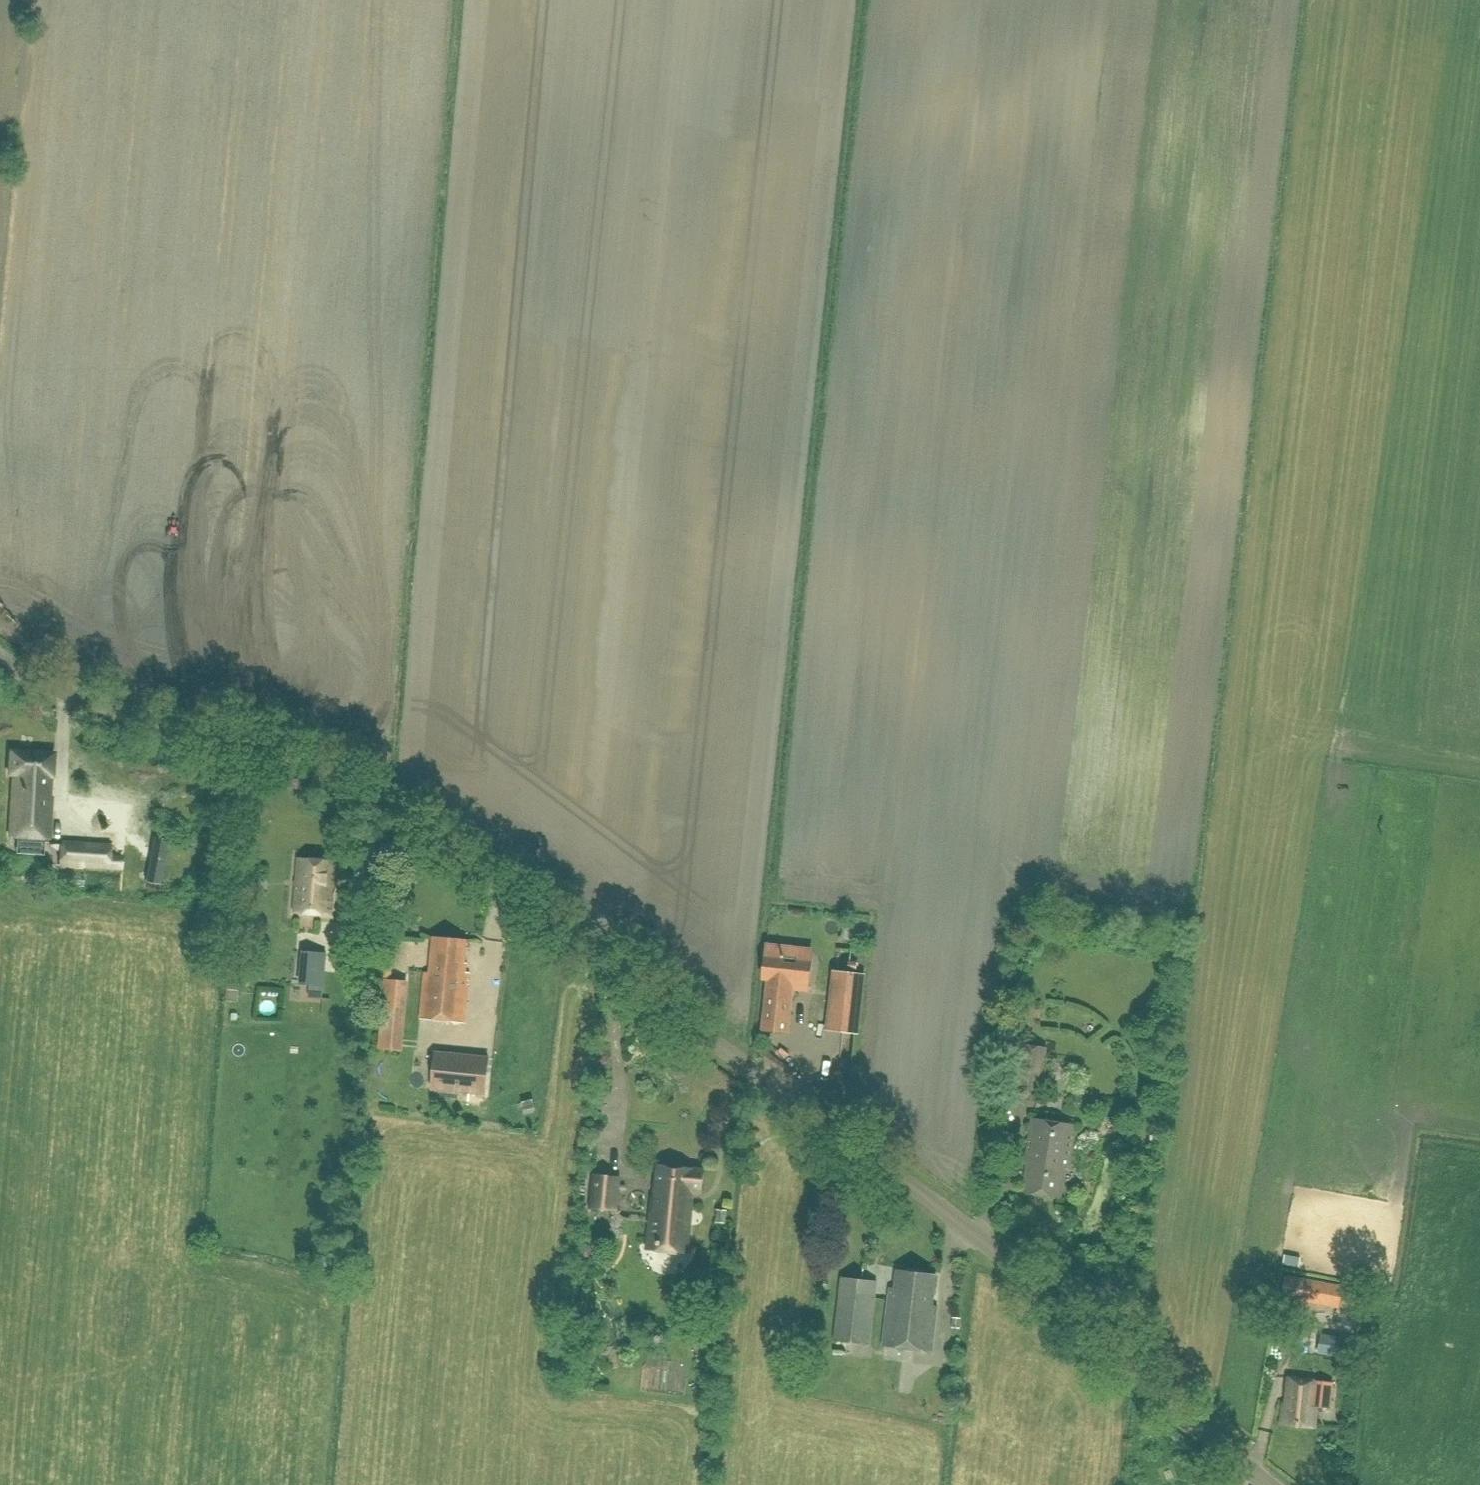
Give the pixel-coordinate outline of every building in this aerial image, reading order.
[(10,752),(9,775),(12,775),(9,837),(47,839),(51,754),(10,752)] [(122,856),(111,856),(111,843),(59,840),(59,852),(58,867),(121,871),(122,856)] [(223,873),(226,855),(215,853),(214,872),(223,873)] [(331,915),(334,862),(298,860),(295,913),(331,915)] [(466,973),(466,964),(464,964),(466,941),(433,938),(430,973),(424,973),(420,1018),(465,1023),(469,973),(466,973)] [(844,940),(843,947),(863,949),(863,942),(844,940)] [(364,960),(364,951),(354,951),(354,960),(364,960)] [(322,995),(326,954),(302,952),(299,985),(315,987),(315,994),(322,995)] [(768,979),(763,1030),(787,1032),(792,988),(806,989),(810,962),(766,957),(763,979),(768,979)] [(825,1031),(859,1035),(866,975),(832,971),(825,1031)] [(378,1049),(402,1052),(408,981),(384,979),(378,1049)] [(1039,1097),(1047,1048),(1022,1044),(1014,1093),(1039,1097)] [(485,1093),(488,1057),(435,1052),(431,1088),(485,1093)] [(1061,1198),(1065,1167),(1067,1167),(1074,1125),(1032,1119),(1025,1160),(1028,1160),(1023,1192),(1061,1198)] [(703,1170),(658,1167),(655,1198),(653,1198),(647,1249),(688,1253),(694,1191),(701,1192),(703,1170)] [(617,1212),(621,1177),(592,1174),(589,1209),(617,1212)] [(715,1222),(726,1223),(727,1211),(716,1210),(715,1222)] [(889,1288),(885,1327),(883,1345),(932,1351),(937,1306),(933,1305),(936,1276),(896,1271),(894,1288),(889,1288)] [(870,1345),(872,1327),(877,1281),(839,1277),(833,1340),(870,1345)] [(1343,1286),(1308,1280),(1304,1302),(1339,1308),(1343,1286)] [(1355,1340),(1321,1334),(1317,1353),(1352,1359),(1355,1340)] [(1283,1402),(1281,1424),(1315,1427),(1317,1405),(1315,1405),(1317,1380),(1289,1377),(1286,1402),(1283,1402)]
